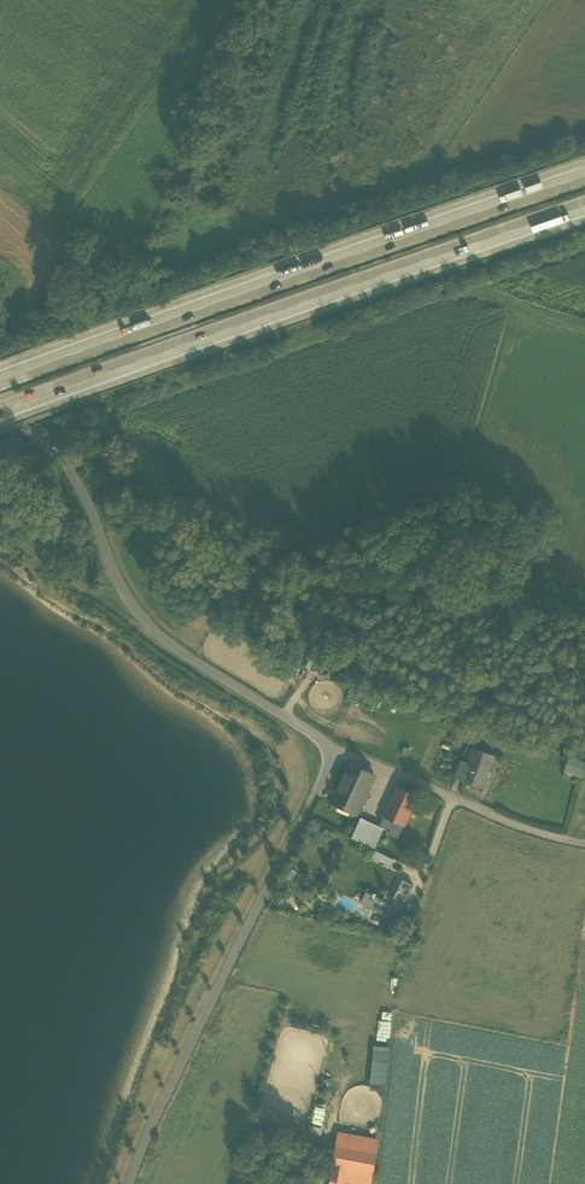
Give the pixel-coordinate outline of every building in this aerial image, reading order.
[(238,285),(219,291),(221,297),(240,291),(238,285)] [(474,747),(471,756),(484,759),(485,754),(489,755),(490,751),(474,747)] [(471,756),(469,764),(486,768),(489,755),(485,754),(484,759),(471,756)] [(569,760),(564,775),(582,782),(584,773),(584,764),(569,760)] [(455,776),(465,779),(469,764),(460,761),(455,776)] [(333,802),(357,813),(362,803),(364,804),(369,795),(366,793),(375,775),(350,764),(333,802)] [(482,783),(486,768),(469,764),(465,779),(482,783)] [(384,817),(404,826),(418,795),(398,786),(384,817)] [(426,809),(434,813),(439,803),(431,799),(426,809)] [(356,816),(357,813),(333,802),(331,805),(356,816)] [(380,824),(401,834),(404,826),(384,817),(380,824)] [(376,860),(380,853),(375,850),(372,857),(376,860)] [(376,860),(390,866),(393,859),(380,853),(376,860)] [(361,903),(389,917),(392,911),(399,914),(413,885),(402,880),(391,903),(376,896),(376,894),(374,893),(373,895),(367,891),(361,903)] [(388,1033),(389,1026),(379,1024),(377,1030),(388,1033)] [(390,1047),(374,1045),(369,1088),(386,1090),(390,1047)] [(339,1132),(337,1145),(377,1152),(379,1139),(339,1132)] [(346,1182),(348,1170),(372,1174),(377,1152),(337,1145),(330,1183),(345,1183),(346,1182)] [(302,1148),(297,1159),(307,1163),(312,1152),(302,1148)] [(372,1174),(348,1170),(346,1182),(358,1183),(371,1183),(372,1174)]
